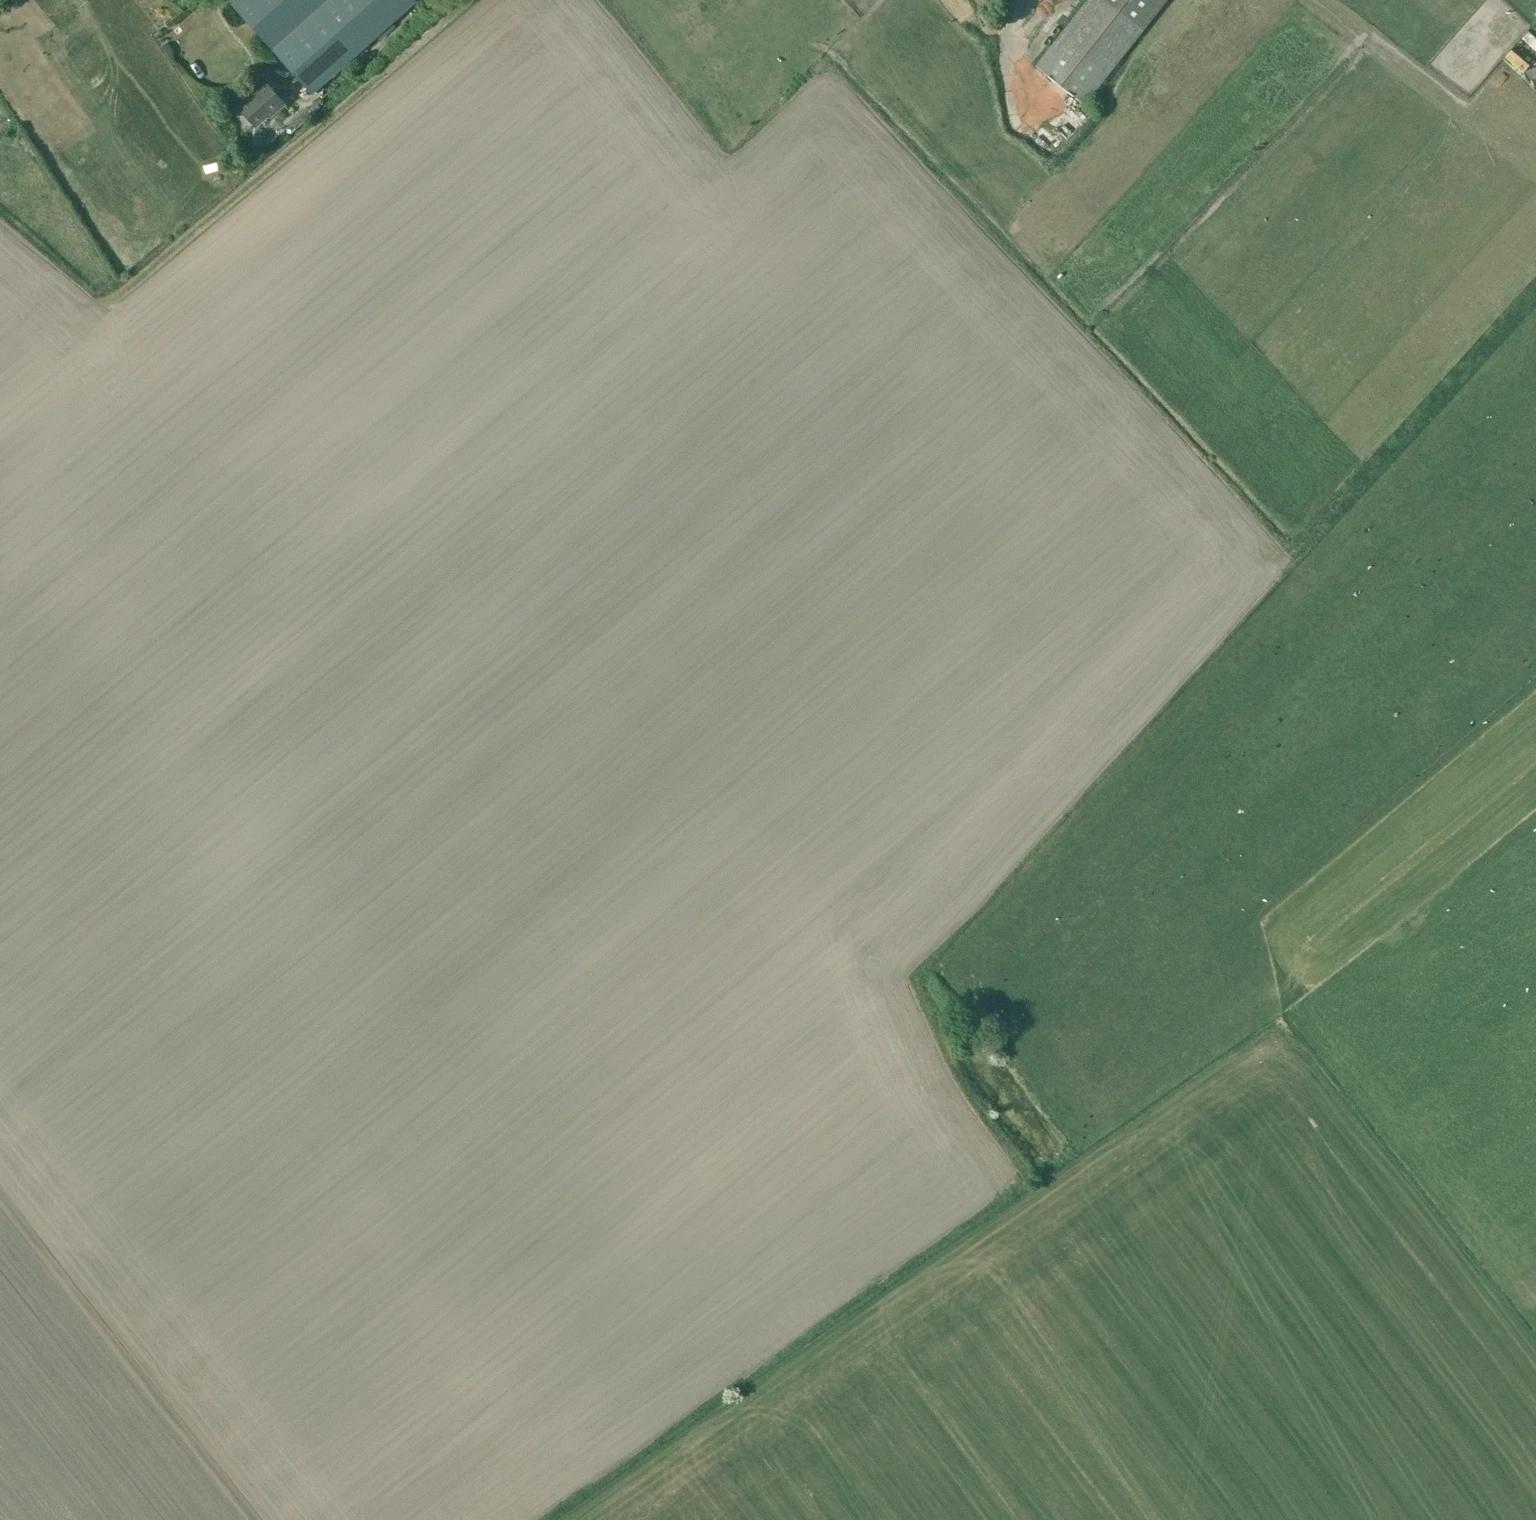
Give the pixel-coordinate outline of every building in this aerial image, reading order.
[(311,92),(414,0),(234,0),(231,3),(311,92)] [(1036,65),(1083,103),(1164,0),(1087,0),(1036,65)] [(1535,50),(1535,32),(1531,27),(1522,36),(1535,50)] [(1525,73),(1534,62),(1513,45),(1504,55),(1525,73)] [(239,105),(254,123),(281,100),(262,79),(255,85),(258,89),(239,105)]
